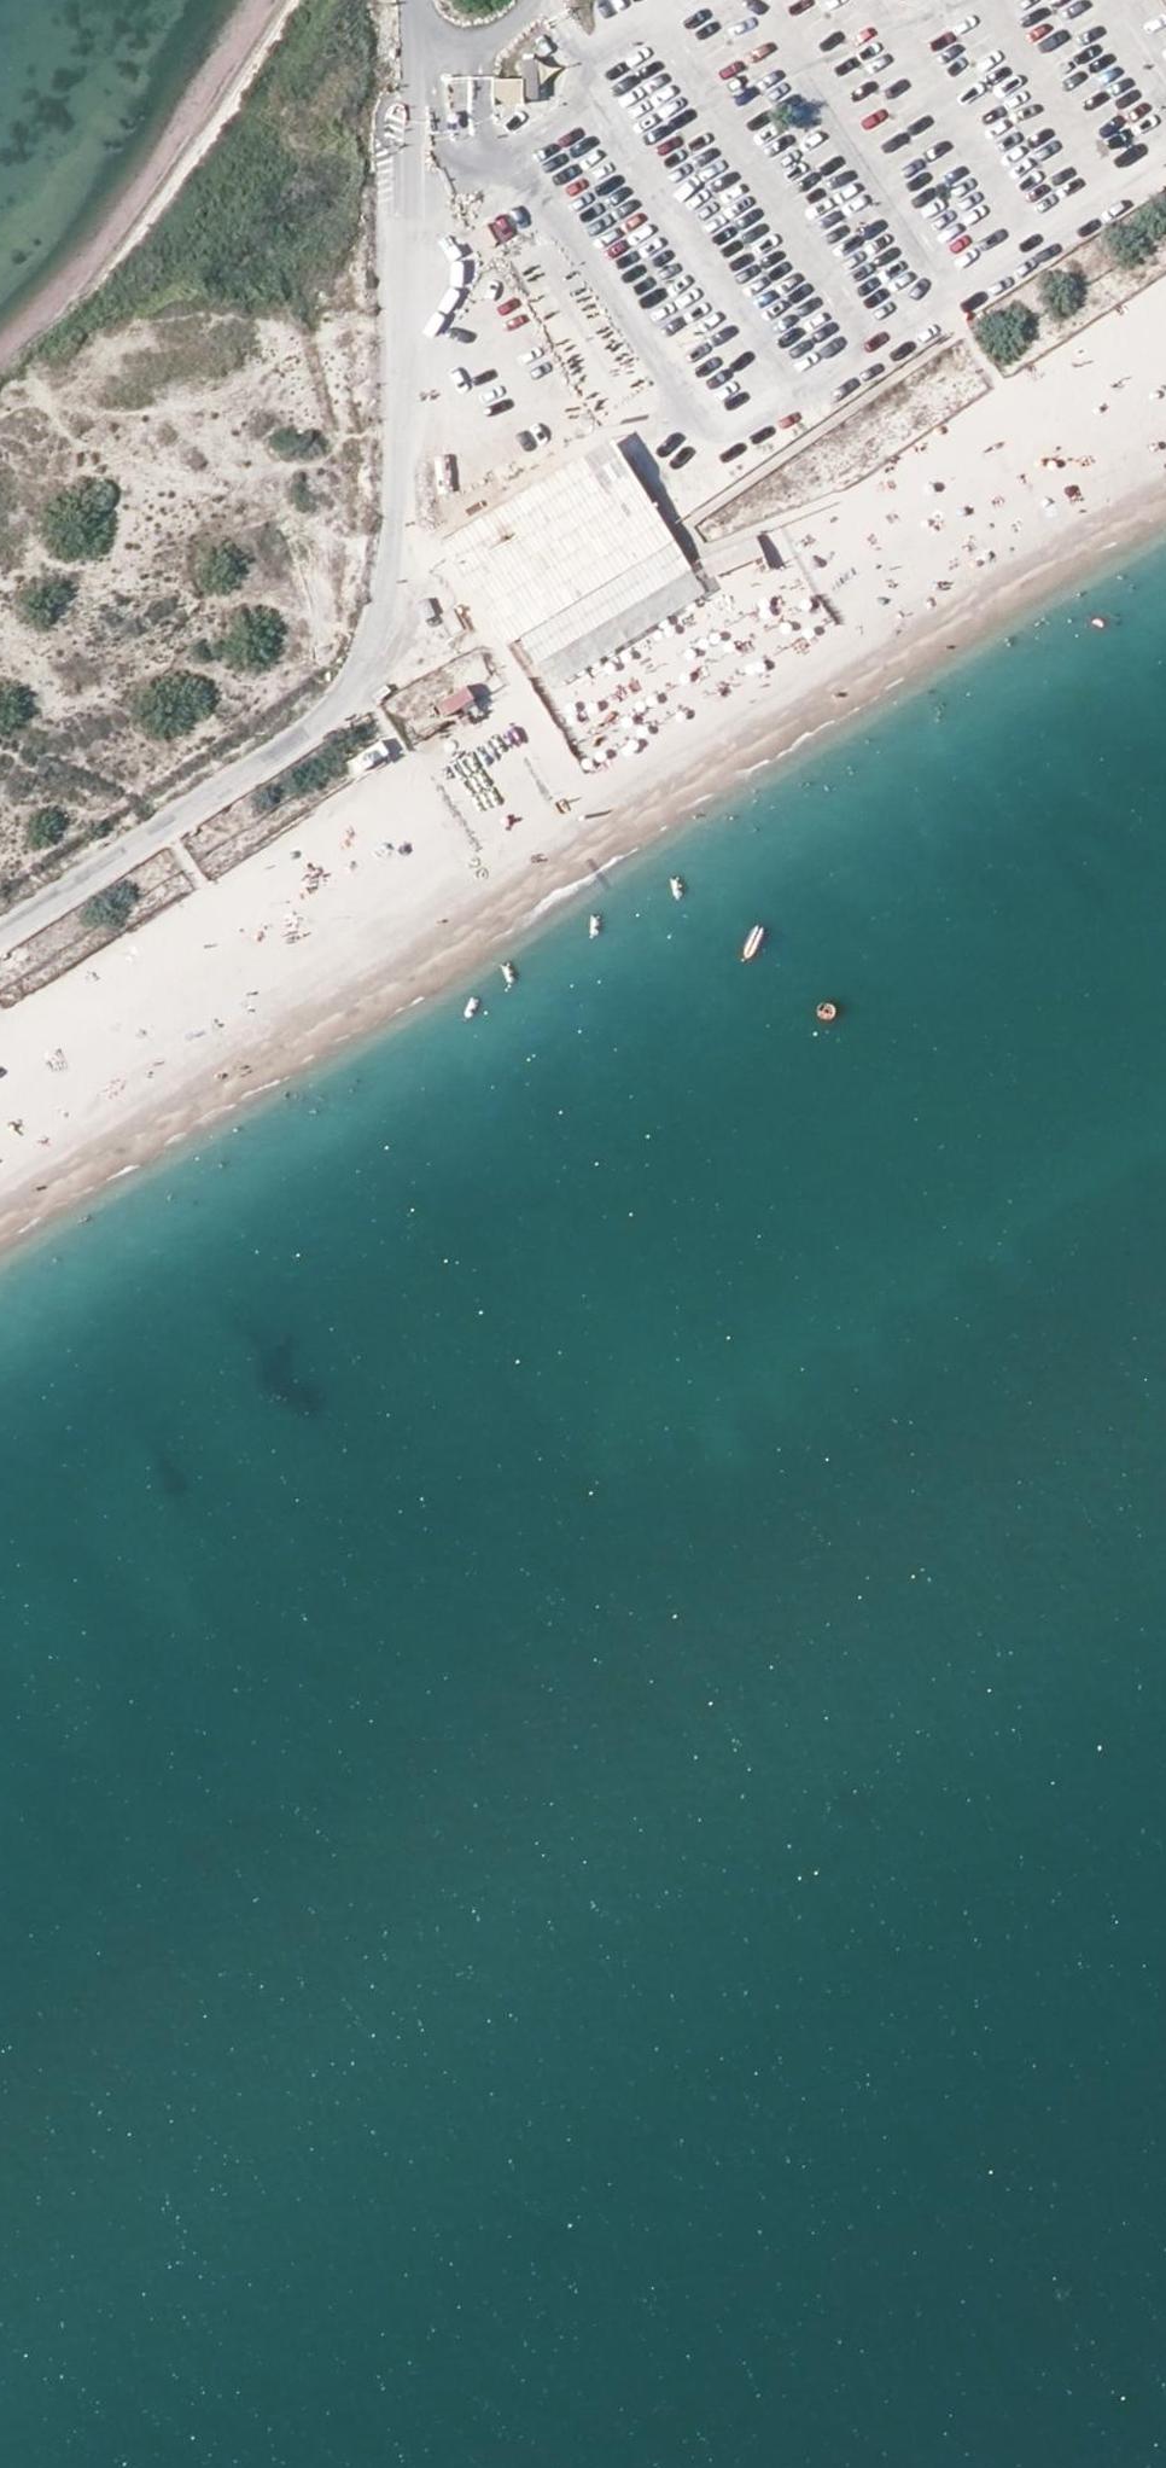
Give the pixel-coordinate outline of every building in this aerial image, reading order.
[(493,78),(493,104),(522,105),(523,78),(493,78)] [(610,432),(442,543),(509,645),(521,637),(536,658),(692,555),(663,511),(610,432)] [(476,688),(493,678),(482,659),(465,669),(476,688)] [(359,776),(384,760),(375,747),(351,762),(359,776)]
